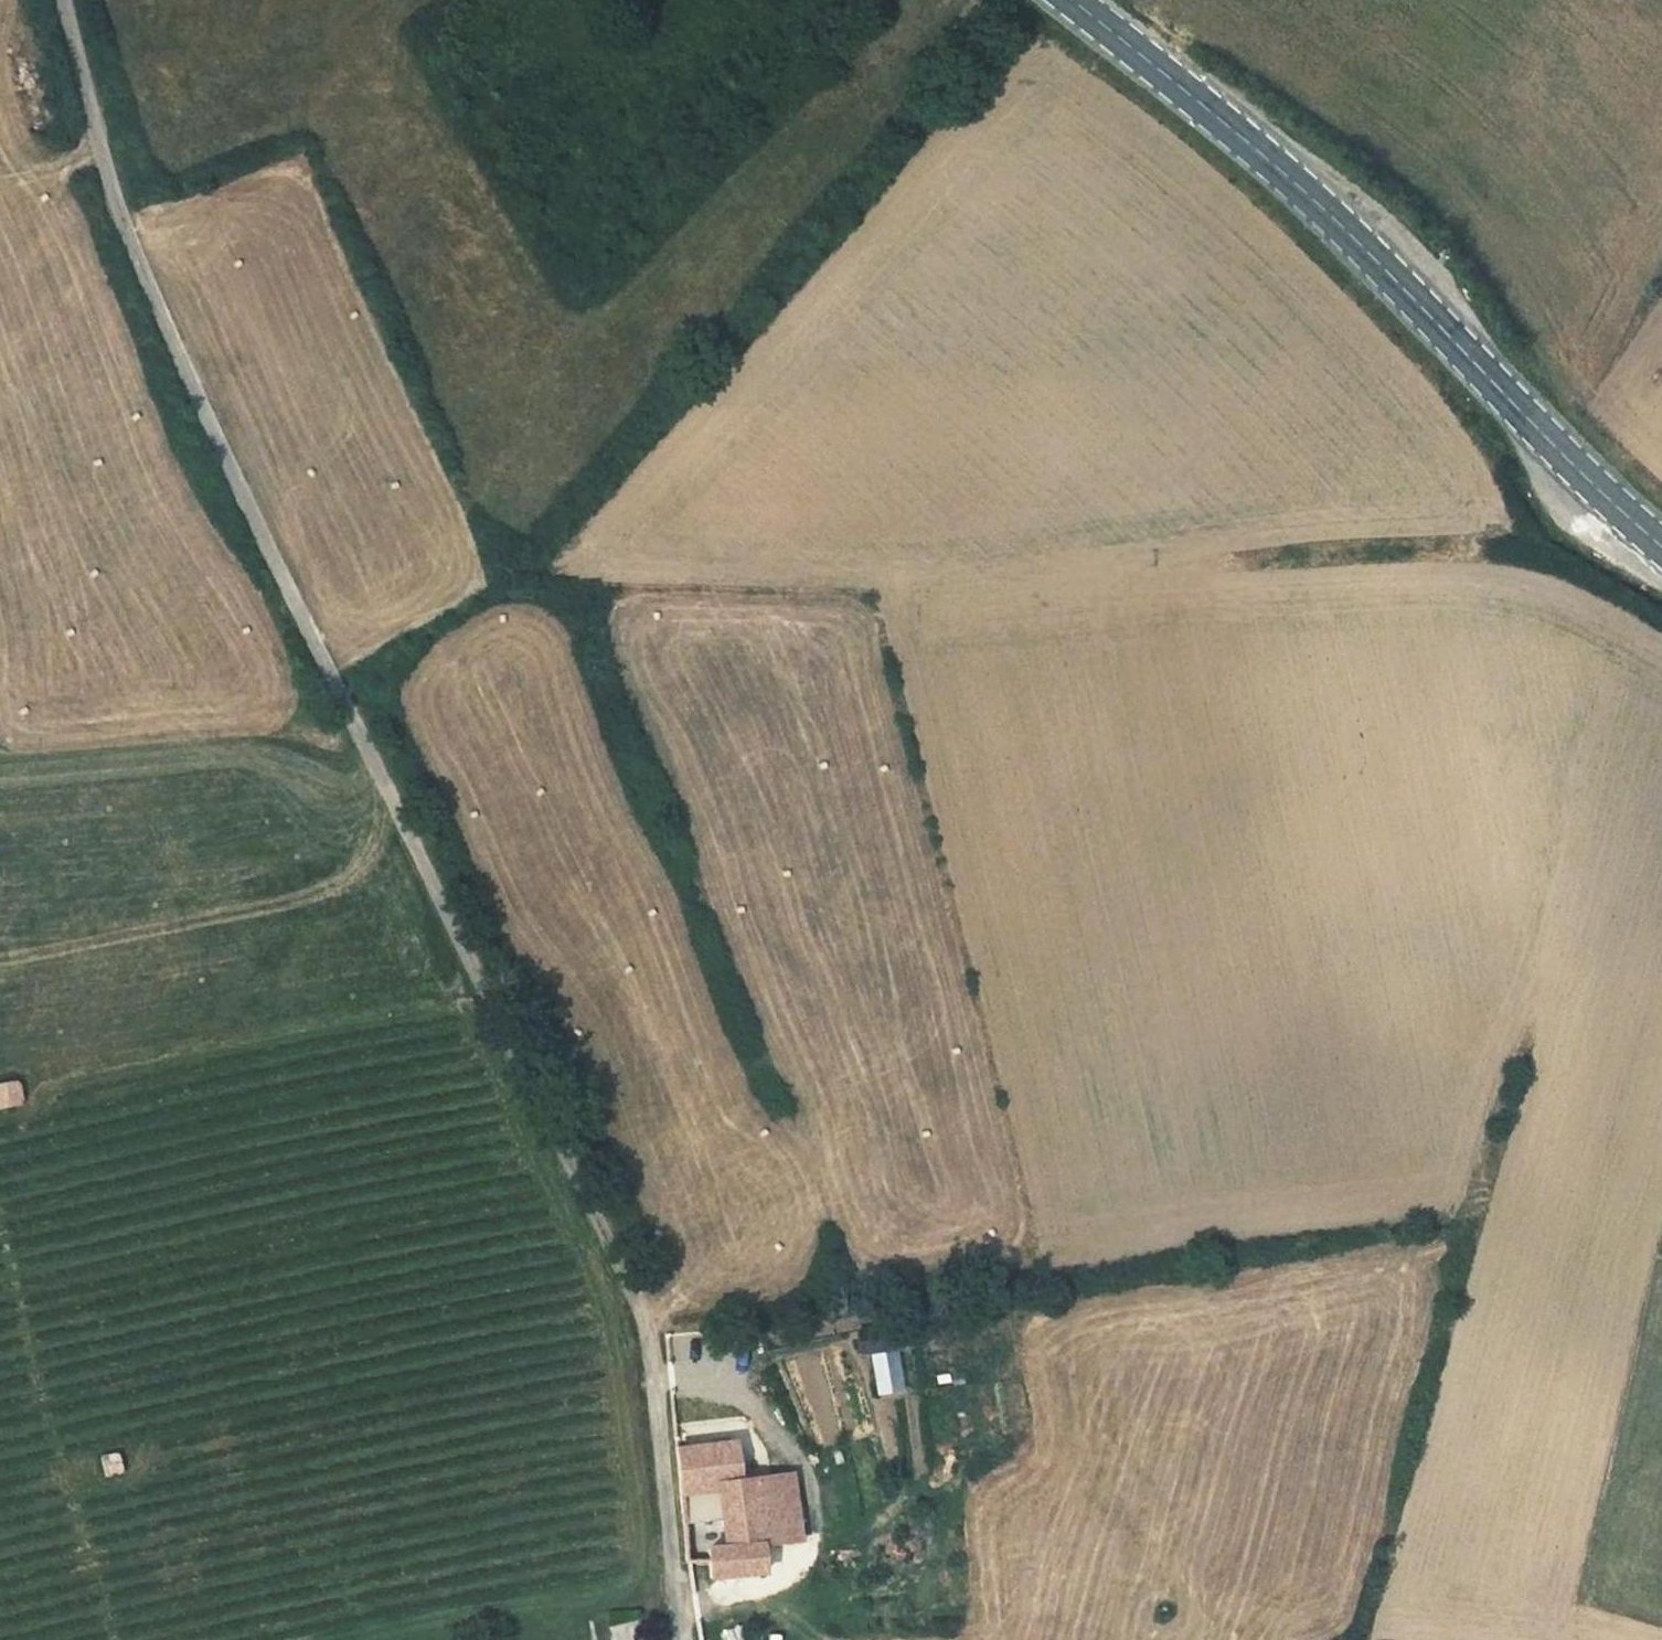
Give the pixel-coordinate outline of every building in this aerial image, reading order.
[(22,1108),(17,1089),(0,1092),(0,1112),(22,1108)] [(875,1395),(903,1390),(896,1350),(867,1355),(875,1395)] [(741,1481),(736,1442),(676,1450),(683,1517),(723,1513),(727,1547),(709,1549),(711,1579),(763,1574),(763,1564),(765,1563),(767,1561),(768,1559),(767,1556),(763,1554),(761,1553),(761,1545),(803,1540),(794,1475),(741,1481)] [(93,1462),(103,1480),(119,1472),(111,1455),(93,1462)] [(704,1558),(702,1524),(687,1524),(688,1559),(704,1558)]
